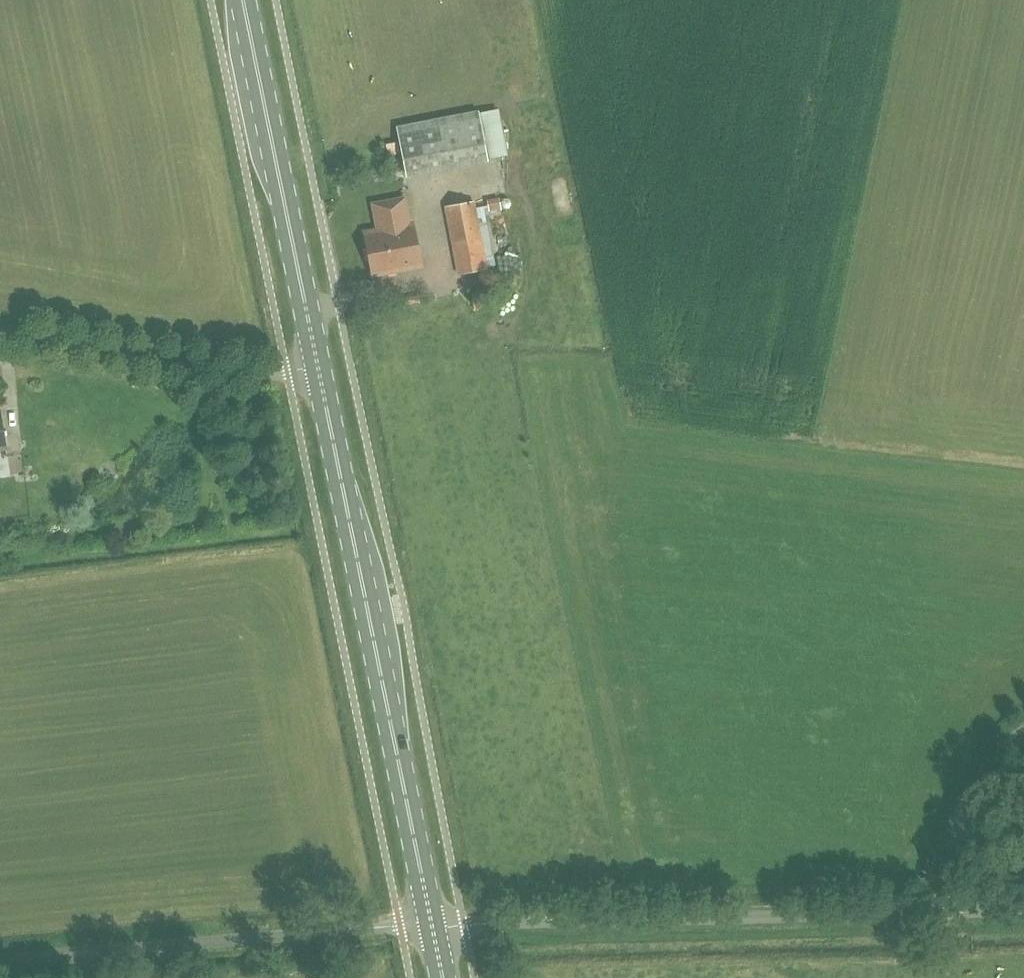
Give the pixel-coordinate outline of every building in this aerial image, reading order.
[(487,160),(478,112),(399,127),(408,175),(487,160)] [(487,205),(475,207),(474,201),(446,207),(454,248),(471,244),(474,259),(493,256),(486,222),(491,221),(489,213),(501,210),(499,197),(486,199),(487,205)] [(367,245),(416,235),(413,223),(409,224),(404,198),(374,204),(379,229),(365,232),(367,245)] [(422,266),(416,235),(367,245),(373,275),(422,266)] [(993,844),(995,834),(989,832),(987,842),(993,844)]
